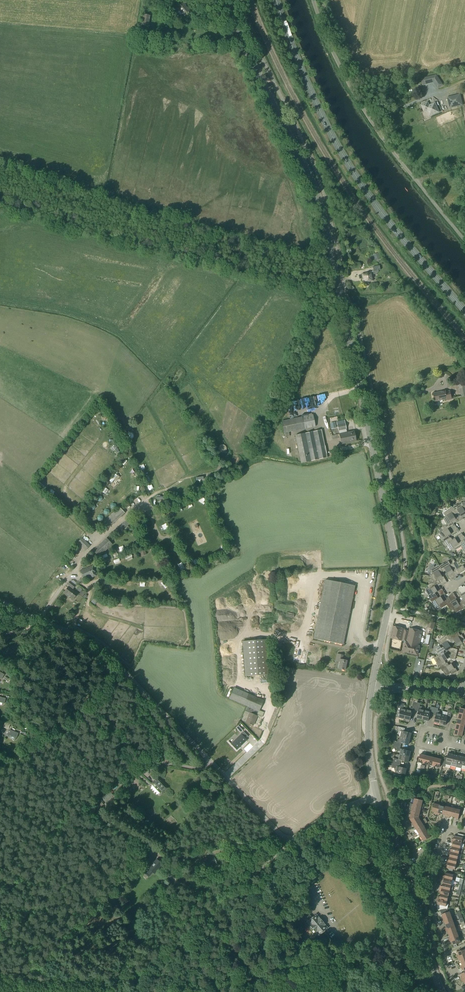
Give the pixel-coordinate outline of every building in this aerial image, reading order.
[(185,17),(191,12),(183,3),(180,6),(178,3),(173,8),(175,11),(177,9),(185,17)] [(151,16),(143,15),(141,26),(149,27),(151,16)] [(434,82),(438,89),(443,86),(437,76),(422,79),(423,85),(434,82)] [(448,99),(450,107),(462,104),(460,96),(448,99)] [(427,103),(422,106),(424,111),(427,110),(429,113),(428,114),(430,116),(432,115),(438,112),(435,104),(429,106),(427,103)] [(372,268),(373,270),(373,272),(362,275),(364,283),(373,281),(371,275),(377,274),(378,272),(378,271),(380,270),(379,266),(372,268)] [(445,391),(434,394),(435,402),(447,399),(447,401),(452,400),(450,391),(446,392),(445,391)] [(284,434),(289,432),(315,427),(313,415),(281,421),(284,434)] [(346,429),(344,421),(337,422),(338,431),(346,429)] [(295,435),(300,461),(300,464),(327,458),(321,430),(295,435)] [(339,434),(342,445),(356,441),(354,431),(339,434)] [(135,485),(130,489),(134,493),(139,489),(135,485)] [(452,507),(456,514),(459,512),(462,518),(464,517),(464,516),(464,515),(464,514),(464,513),(462,507),(463,506),(462,503),(461,503),(457,505),(456,505),(452,507)] [(106,528),(124,512),(118,505),(100,522),(106,528)] [(456,514),(452,507),(448,510),(444,513),(446,517),(448,516),(452,522),(453,521),(454,523),(457,522),(453,516),(456,514)] [(446,517),(443,518),(447,524),(441,528),(442,531),(443,533),(450,529),(451,531),(457,528),(456,528),(455,525),(454,526),(453,524),(454,523),(453,521),(452,522),(448,516),(446,517)] [(442,531),(439,533),(441,538),(443,542),(450,538),(448,536),(451,534),(452,535),(459,531),(458,528),(457,528),(451,531),(450,529),(443,533),(442,531)] [(146,533),(143,535),(149,545),(152,544),(146,533)] [(450,538),(443,542),(444,542),(445,542),(447,546),(448,546),(450,550),(454,548),(453,546),(459,542),(458,540),(464,536),(463,536),(462,534),(455,537),(456,539),(453,540),(451,538),(450,538)] [(464,536),(458,540),(459,542),(453,546),(454,548),(456,551),(462,547),(464,553),(464,542),(464,540),(464,539),(464,538),(464,536)] [(106,538),(92,551),(99,557),(112,545),(106,538)] [(90,546),(82,539),(78,543),(85,550),(90,546)] [(439,565),(443,571),(442,571),(443,572),(446,571),(448,574),(447,575),(451,581),(453,580),(454,580),(450,574),(453,572),(449,566),(451,565),(448,561),(444,564),(443,563),(439,566),(439,565)] [(451,565),(449,566),(453,572),(450,574),(454,580),(457,578),(455,576),(464,570),(464,569),(463,565),(457,569),(453,563),(451,565)] [(443,571),(439,565),(435,567),(434,566),(430,568),(431,570),(430,571),(431,572),(428,573),(430,576),(434,573),(438,580),(440,578),(444,584),(447,582),(443,575),(442,576),(440,573),(442,571),(443,571)] [(92,566),(80,571),(83,579),(91,575),(92,578),(96,576),(92,566)] [(434,573),(430,576),(433,582),(427,586),(429,588),(430,590),(436,586),(437,588),(439,587),(438,585),(440,584),(441,585),(443,584),(444,584),(440,578),(438,580),(434,573)] [(325,580),(316,622),(313,639),(343,645),(355,586),(325,580)] [(430,590),(429,588),(425,590),(428,595),(427,595),(430,600),(437,596),(435,593),(441,589),(439,587),(437,588),(436,586),(430,590)] [(69,587),(68,587),(64,592),(73,599),(77,594),(72,590),(69,587)] [(459,588),(459,589),(456,590),(460,597),(461,596),(463,599),(460,601),(461,602),(464,607),(464,593),(464,592),(462,594),(459,588)] [(451,594),(451,595),(454,600),(451,602),(455,608),(453,610),(456,613),(460,610),(461,611),(464,608),(464,607),(461,602),(458,604),(456,600),(457,600),(453,593),(451,594)] [(438,598),(437,596),(430,600),(433,604),(436,608),(438,610),(441,608),(438,604),(445,600),(444,599),(446,598),(444,595),(438,598)] [(447,599),(446,598),(444,599),(445,600),(438,604),(441,608),(441,609),(447,605),(451,611),(453,610),(455,608),(451,602),(454,600),(451,595),(450,595),(448,597),(449,598),(447,599)] [(428,621),(427,628),(434,629),(435,623),(428,621)] [(393,626),(390,638),(402,641),(407,642),(406,642),(404,652),(417,655),(419,645),(422,631),(410,629),(409,631),(405,630),(405,629),(393,626)] [(451,643),(452,644),(455,642),(457,646),(462,643),(464,641),(464,640),(462,635),(460,636),(457,631),(452,634),(452,633),(448,636),(451,643)] [(447,651),(448,650),(450,649),(451,649),(449,644),(451,643),(448,636),(447,635),(443,637),(443,638),(438,641),(441,646),(443,645),(447,651)] [(242,641),(244,666),(245,676),(270,674),(267,640),(242,641)] [(443,645),(441,646),(436,648),(435,651),(438,656),(440,658),(446,654),(447,651),(443,645)] [(343,655),(337,654),(336,661),(339,662),(338,669),(345,670),(346,661),(342,660),(343,655)] [(446,654),(440,658),(438,656),(434,658),(437,663),(436,664),(439,668),(440,668),(446,663),(445,661),(449,658),(449,657),(448,658),(447,655),(446,654)] [(447,663),(446,663),(440,668),(442,672),(443,671),(446,676),(451,674),(452,675),(457,672),(455,668),(456,668),(453,663),(449,666),(447,663)] [(263,700),(241,691),(234,687),(229,699),(241,704),(248,707),(246,712),(250,713),(246,723),(253,726),(256,716),(258,711),(263,700)] [(404,719),(407,710),(404,709),(405,704),(399,703),(397,710),(400,711),(398,718),(404,719)] [(417,703),(416,708),(415,711),(418,711),(417,718),(422,720),(425,710),(422,709),(422,707),(420,706),(420,703),(417,703)] [(430,711),(425,710),(422,720),(428,721),(430,714),(433,715),(435,708),(431,707),(430,711)] [(407,710),(404,719),(410,721),(413,708),(410,708),(410,710),(407,710)] [(438,709),(435,708),(433,715),(436,716),(434,723),(440,724),(442,714),(439,714),(440,711),(438,711),(438,709)] [(442,714),(440,724),(445,726),(447,719),(450,719),(452,712),(448,711),(447,716),(442,714)] [(405,729),(398,727),(397,731),(401,732),(400,737),(410,739),(411,733),(404,732),(405,729)] [(237,749),(241,745),(246,740),(245,739),(248,737),(244,732),(241,735),(241,734),(231,744),(237,749)] [(394,741),(394,744),(401,746),(402,743),(409,745),(410,739),(400,737),(399,740),(398,739),(397,742),(394,741)] [(401,746),(394,744),(393,748),(397,749),(397,751),(400,752),(400,755),(409,757),(411,751),(400,749),(401,746)] [(451,766),(453,755),(448,753),(447,758),(444,757),(442,766),(445,767),(446,765),(451,766)] [(394,759),(393,762),(400,764),(401,761),(408,763),(409,757),(400,755),(398,760),(394,759)] [(393,762),(392,767),(392,768),(396,769),(395,774),(402,776),(403,774),(405,775),(407,769),(400,767),(400,764),(393,762)] [(158,777),(155,780),(152,784),(162,794),(163,793),(162,793),(168,788),(164,784),(158,777)] [(99,800),(91,806),(94,810),(103,804),(99,800)] [(421,817),(411,814),(410,819),(412,823),(419,819),(420,818),(421,817)] [(419,819),(412,823),(415,827),(426,820),(425,818),(421,821),(419,819)] [(427,822),(426,820),(415,827),(418,832),(425,828),(423,825),(427,822)] [(425,828),(418,832),(420,837),(429,831),(428,829),(426,830),(425,828)] [(429,831),(420,837),(423,841),(431,837),(430,837),(429,834),(430,833),(429,831)] [(154,874),(158,870),(162,865),(156,859),(149,868),(142,863),(137,869),(143,873),(148,877),(153,872),(154,874)] [(447,909),(449,903),(447,903),(447,901),(437,899),(437,901),(438,901),(438,904),(438,905),(437,907),(438,911),(447,909)] [(442,920),(451,917),(449,911),(441,914),(442,915),(443,917),(441,918),(442,920)] [(318,936),(326,929),(323,926),(325,924),(316,914),(312,917),(308,913),(303,918),(307,922),(318,936)] [(451,917),(442,920),(443,922),(444,922),(445,925),(453,922),(451,917)] [(453,922),(445,925),(446,928),(445,928),(446,930),(455,927),(453,922)] [(455,927),(446,930),(446,932),(448,932),(449,935),(457,932),(455,927)] [(457,932),(449,935),(450,938),(448,938),(449,940),(459,937),(457,932)] [(459,937),(449,940),(450,943),(451,942),(453,945),(456,944),(461,942),(459,937)] [(464,955),(464,949),(457,952),(458,955),(457,956),(457,958),(464,955)]
